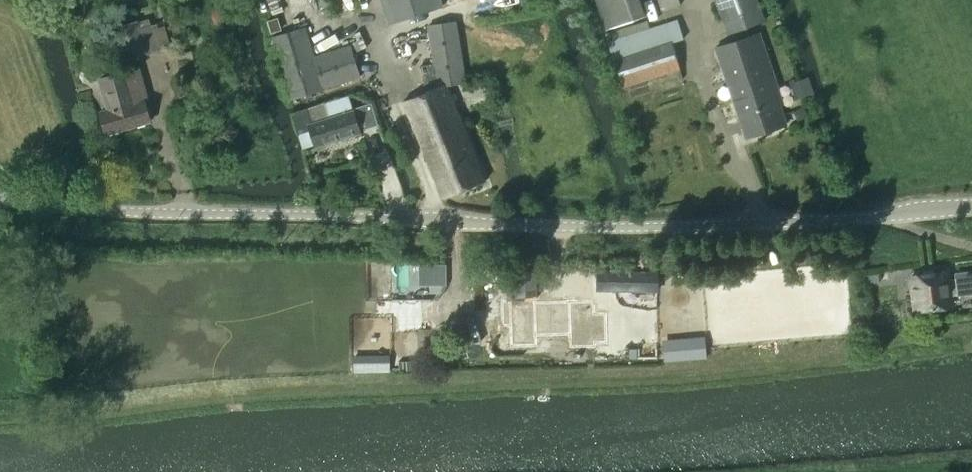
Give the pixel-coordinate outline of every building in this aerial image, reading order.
[(388,23),(443,5),(441,0),(381,0),(388,23)] [(681,4),(679,0),(659,0),(662,10),(681,4)] [(728,35),(765,20),(757,0),(715,0),(728,35)] [(146,53),(172,45),(166,24),(152,28),(151,24),(138,27),(136,19),(113,25),(123,60),(146,53)] [(426,90),(403,100),(443,196),(484,179),(446,83),(458,83),(466,82),(457,19),(427,24),(433,62),(421,64),(426,90)] [(677,19),(608,42),(622,86),(645,78),(680,67),(672,42),(683,38),(677,19)] [(351,43),(314,54),(306,25),(271,35),(291,99),(360,76),(351,43)] [(746,137),(786,124),(779,103),(782,102),(758,32),(715,47),(746,137)] [(99,76),(108,107),(99,110),(105,131),(150,118),(144,97),(142,97),(139,88),(144,86),(137,65),(99,76)] [(360,132),(353,110),(328,118),(323,103),(291,113),(298,134),(310,130),(315,146),(360,132)] [(517,301),(518,348),(538,347),(538,338),(594,336),(593,299),(549,300),(545,310),(536,310),(535,270),(508,271),(509,301),(517,301)] [(597,270),(596,290),(658,291),(658,271),(597,270)] [(967,271),(968,276),(946,279),(945,270),(912,274),(917,310),(950,306),(949,296),(971,293),(971,271),(967,271)] [(707,357),(705,345),(664,348),(665,361),(707,357)]
